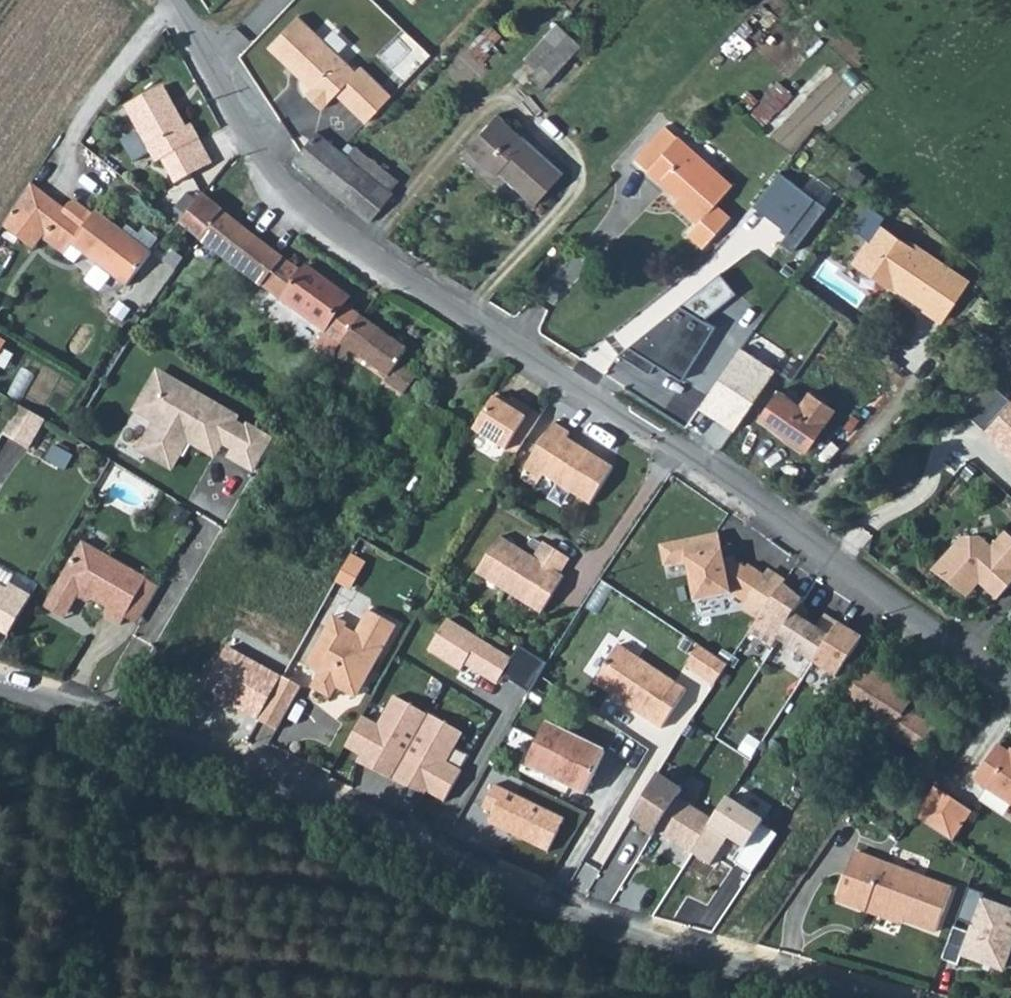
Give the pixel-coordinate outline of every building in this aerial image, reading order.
[(389,98),(359,68),(354,74),(296,18),(266,49),(309,90),(303,95),(318,110),(333,95),(364,125),(389,98)] [(492,22),(455,61),(475,80),(513,41),(492,22)] [(523,59),(535,71),(568,34),(556,23),(523,59)] [(530,77),(543,88),(580,44),(568,34),(535,71),(530,77)] [(777,77),(754,113),(772,125),(796,89),(777,77)] [(197,137),(189,123),(183,126),(177,113),(171,111),(169,107),(173,105),(161,84),(123,104),(153,161),(159,158),(172,182),(189,174),(176,149),(197,137)] [(465,149),(494,175),(498,170),(535,203),(562,172),(497,113),(465,149)] [(647,169),(676,137),(664,125),(635,158),(647,169)] [(320,129),(296,156),(317,176),(341,148),(320,129)] [(647,169),(658,180),(661,177),(679,195),(674,201),(697,223),(688,233),(702,248),(731,216),(716,201),(731,184),(678,135),(676,137),(647,169)] [(197,137),(176,149),(189,174),(210,162),(197,137)] [(349,153),(389,190),(398,179),(355,145),(349,153)] [(317,176),(371,219),(392,192),(389,190),(349,153),(341,148),(317,176)] [(830,207),(782,173),(758,208),(791,230),(782,243),(797,254),(830,207)] [(26,225),(48,195),(31,182),(2,227),(16,237),(26,225)] [(178,223),(198,238),(244,273),(323,332),(314,346),(330,358),(334,354),(361,315),(344,302),(349,294),(307,264),(303,271),(201,193),(178,223)] [(41,237),(64,207),(48,195),(26,225),(41,237)] [(41,237),(63,253),(70,244),(125,284),(150,251),(95,209),(92,213),(76,200),(69,202),(64,207),(41,237)] [(957,278),(881,226),(856,263),(885,283),(886,281),(927,308),(925,311),(942,322),(969,281),(959,274),(957,278)] [(740,295),(724,276),(686,304),(622,355),(654,373),(660,363),(689,380),(720,327),(707,319),(740,295)] [(334,354),(341,358),(348,349),(385,375),(382,380),(401,393),(415,373),(410,369),(418,358),(361,315),(334,354)] [(9,337),(0,331),(0,354),(9,337)] [(776,370),(742,348),(700,411),(734,434),(776,370)] [(152,383),(156,385),(165,371),(161,368),(152,383)] [(238,414),(165,371),(156,385),(152,383),(138,405),(158,417),(161,430),(150,450),(173,463),(181,450),(183,451),(186,453),(194,439),(197,433),(219,446),(221,442),(237,415),(238,414)] [(970,402),(993,422),(1009,403),(987,383),(970,402)] [(760,416),(805,448),(833,409),(809,392),(800,404),(779,389),(760,416)] [(514,406),(495,394),(471,431),(513,456),(539,415),(516,401),(514,406)] [(1009,403),(993,422),(985,430),(1010,454),(1010,402),(1009,403)] [(48,420),(22,404),(5,432),(31,448),(48,420)] [(234,450),(249,423),(237,415),(221,442),(234,450)] [(161,430),(158,417),(141,447),(174,467),(183,451),(181,450),(173,463),(150,450),(161,430)] [(569,433),(552,422),(523,469),(540,479),(542,475),(589,504),(612,467),(579,446),(575,451),(562,443),(565,438),(569,433)] [(275,438),(249,423),(234,450),(259,464),(275,438)] [(215,451),(219,446),(197,433),(194,439),(215,451)] [(562,443),(575,451),(579,446),(565,438),(562,443)] [(932,570),(966,596),(977,583),(995,601),(1010,583),(1010,537),(1005,531),(991,547),(980,537),(960,538),(932,570)] [(770,605),(756,596),(767,578),(751,568),(748,571),(737,564),(736,560),(726,562),(720,536),(661,550),(666,571),(688,566),(697,605),(734,597),(749,607),(745,612),(760,621),(770,605)] [(547,593),(569,559),(542,543),(533,558),(498,537),(475,574),(505,593),(507,589),(522,598),(520,602),(540,614),(551,595),(547,593)] [(148,579),(84,542),(49,601),(67,612),(76,595),(80,590),(91,597),(107,607),(103,614),(121,625),(125,617),(148,579)] [(355,587),(369,558),(353,550),(339,579),(355,587)] [(767,578),(756,596),(770,605),(783,585),(785,583),(770,573),(767,578)] [(148,579),(125,617),(138,625),(161,587),(148,579)] [(770,605),(760,621),(750,637),(770,650),(776,639),(837,678),(863,639),(823,613),(815,626),(793,613),(803,598),(783,585),(770,605)] [(31,598),(10,586),(7,591),(0,587),(0,630),(9,636),(31,598)] [(91,597),(80,590),(76,595),(88,602),(91,597)] [(339,633),(325,626),(303,664),(317,672),(309,686),(328,697),(334,686),(336,683),(341,685),(342,691),(350,695),(356,694),(395,624),(367,609),(354,632),(344,626),(343,626),(339,633)] [(346,622),(332,614),(325,626),(339,633),(343,626),(344,626),(346,622)] [(515,660),(450,621),(430,653),(463,673),(467,667),(499,686),(515,660)] [(7,640),(9,636),(0,630),(0,636),(7,640)] [(598,676),(620,638),(609,632),(587,670),(598,676)] [(689,692),(620,648),(595,686),(665,730),(689,692)] [(730,669),(701,649),(689,668),(719,686),(730,669)] [(900,705),(909,693),(879,673),(881,669),(869,660),(838,708),(850,716),(854,710),(923,756),(939,731),(905,708),(900,705)] [(300,681),(283,672),(258,715),(276,725),(300,681)] [(341,685),(336,683),(334,686),(342,691),(341,685)] [(900,705),(905,708),(913,696),(909,693),(900,705)] [(398,781),(432,718),(396,696),(380,725),(364,716),(346,750),(361,758),(359,762),(398,781)] [(465,736),(432,718),(398,781),(428,796),(429,793),(447,803),(464,772),(450,765),(465,736)] [(525,765),(584,794),(604,752),(546,724),(525,765)] [(1010,806),(1010,748),(1010,747),(1008,751),(997,744),(973,780),(1010,806)] [(692,792),(663,775),(637,822),(689,852),(708,864),(725,837),(744,849),(763,820),(725,797),(711,819),(684,804),(692,792)] [(970,813),(933,787),(913,816),(951,841),(970,813)] [(866,911),(868,906),(903,918),(935,929),(951,888),(855,852),(835,900),(866,911)] [(942,960),(958,966),(962,956),(998,970),(1010,936),(1010,909),(982,898),(970,932),(954,927),(942,960)] [(866,911),(902,923),(903,918),(868,906),(866,911)]
